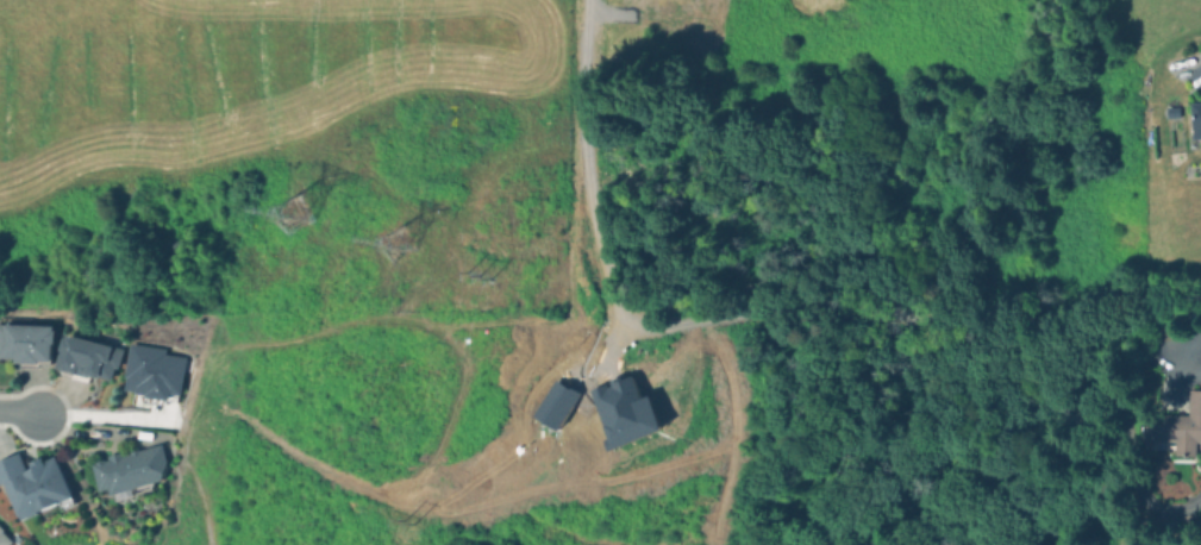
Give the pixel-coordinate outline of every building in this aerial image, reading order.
[(1186,101),(1200,99),(1200,142),(1191,143),(1186,101)] [(14,357),(14,362),(52,362),(53,324),(0,323),(0,357),(14,357)] [(112,382),(121,348),(65,333),(56,367),(112,382)] [(165,347),(128,342),(122,392),(169,398),(169,393),(180,394),(185,356),(165,354),(165,347)] [(1188,389),(1187,415),(1142,414),(1141,439),(1174,440),(1174,454),(1195,455),(1195,441),(1200,442),(1200,389),(1188,389)] [(98,491),(109,488),(110,493),(168,479),(159,443),(91,459),(98,491)] [(1,486),(6,483),(21,519),(73,497),(55,455),(43,459),(42,456),(24,463),(19,452),(0,460),(0,484),(1,486)] [(10,540),(0,529),(0,544),(5,544),(10,540)]
